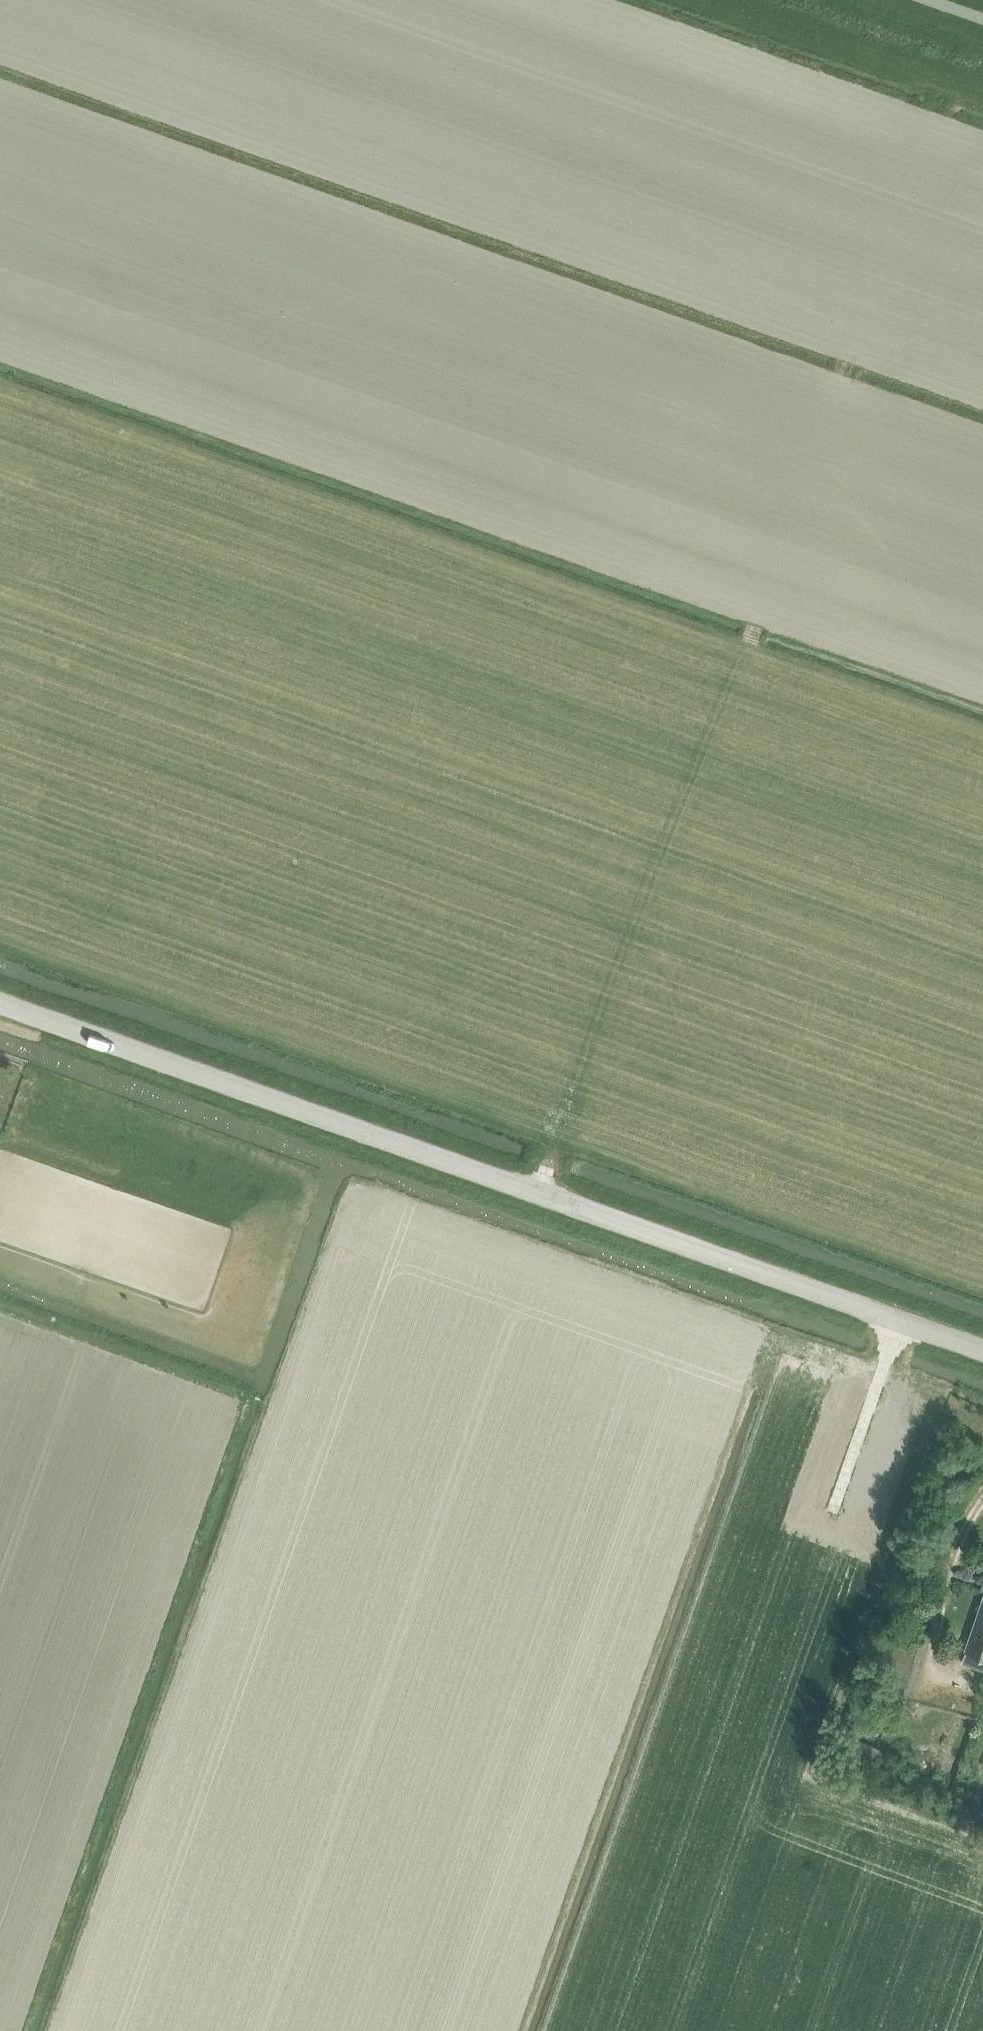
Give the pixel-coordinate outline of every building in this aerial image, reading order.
[(980,1583),(975,1597),(982,1600),(965,1650),(982,1657),(982,1585),(980,1583)]
